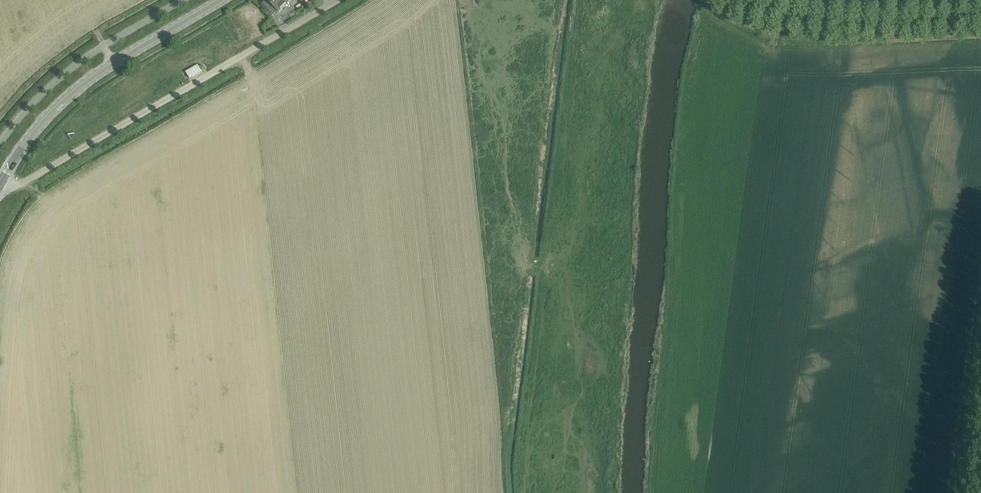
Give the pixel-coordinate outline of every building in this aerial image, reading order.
[(278,13),(291,0),(265,0),(278,13)] [(191,78),(204,71),(199,63),(187,70),(191,78)]
